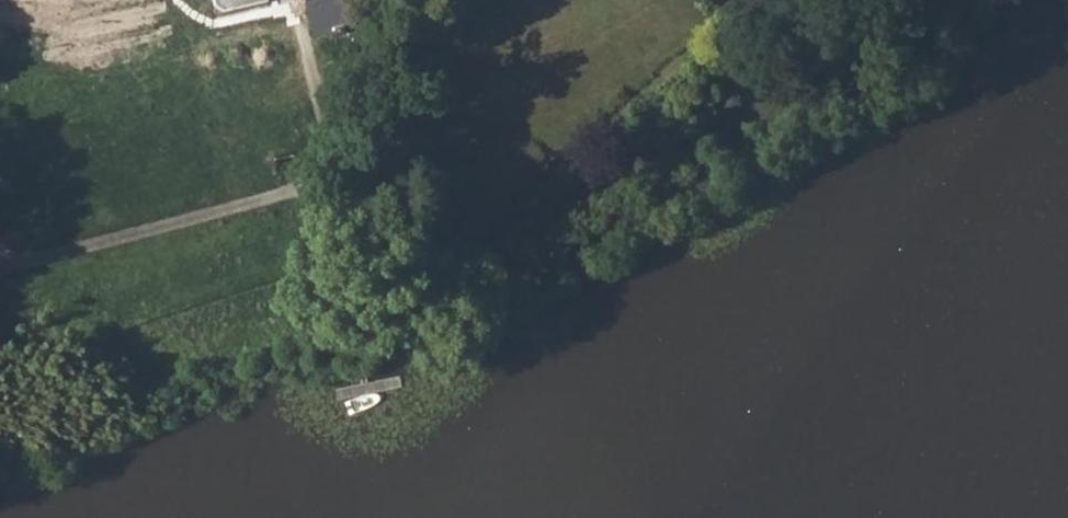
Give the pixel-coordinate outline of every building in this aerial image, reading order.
[(214,17),(222,30),(273,21),(267,0),(209,0),(214,17)] [(322,69),(357,61),(363,59),(355,23),(352,14),(349,0),(305,0),(322,69)] [(844,5),(850,9),(859,6),(861,0),(844,0),(844,5)]
